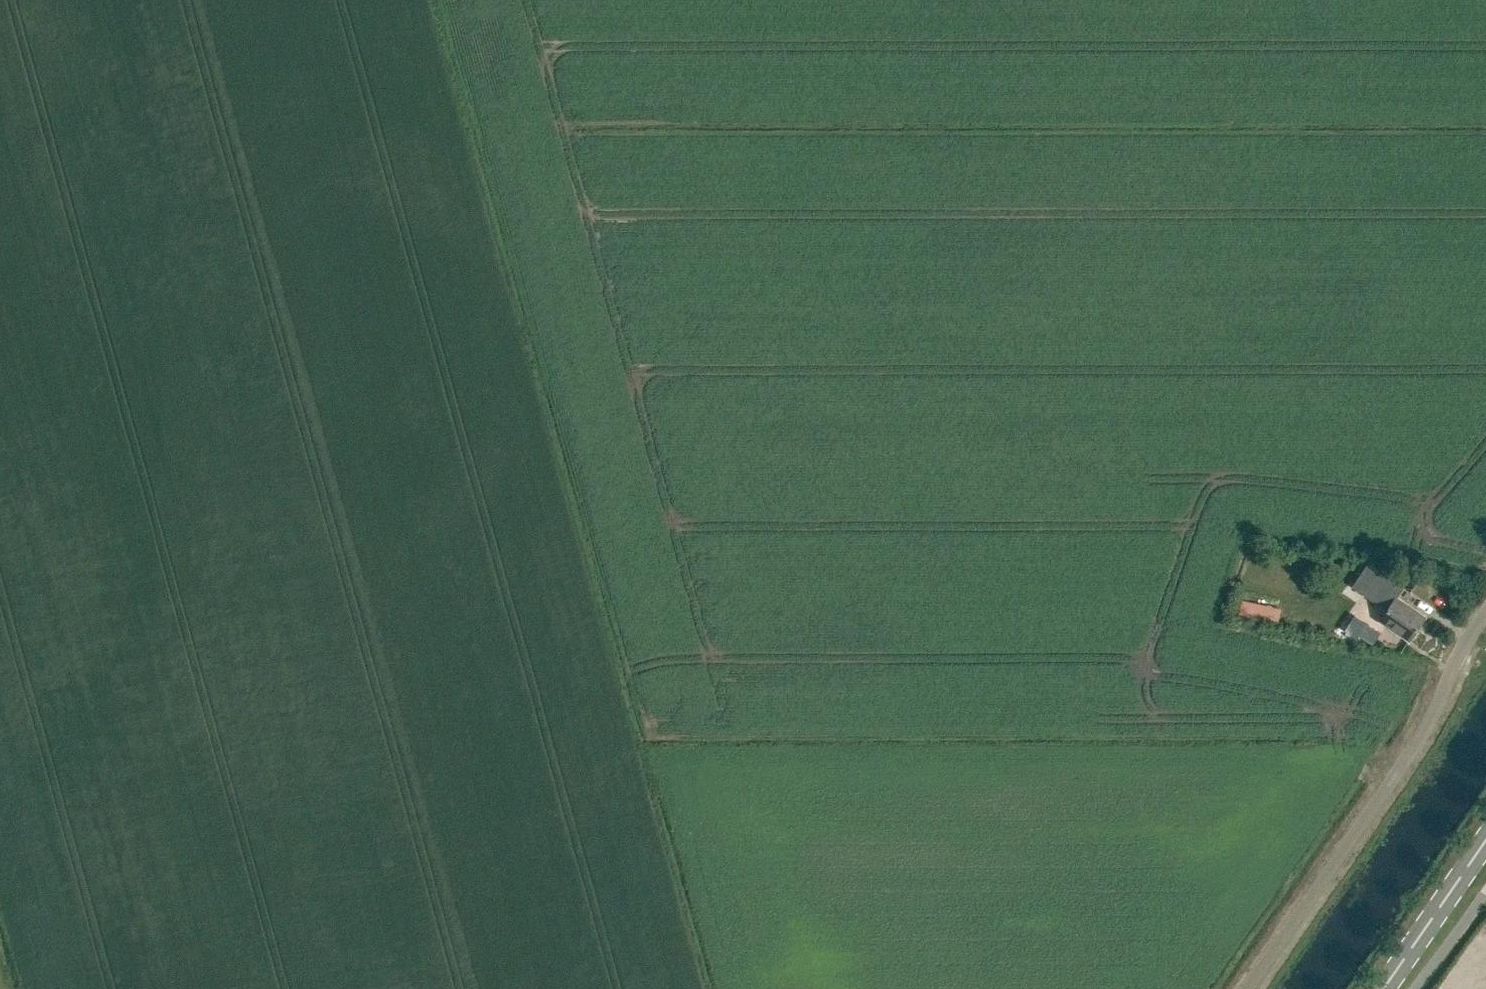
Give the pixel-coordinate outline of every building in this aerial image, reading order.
[(1397,597),(1404,586),(1369,562),(1353,586),(1387,610),(1380,621),(1409,641),(1426,617),(1397,597)] [(1279,619),(1280,605),(1240,601),(1239,615),(1279,619)]
